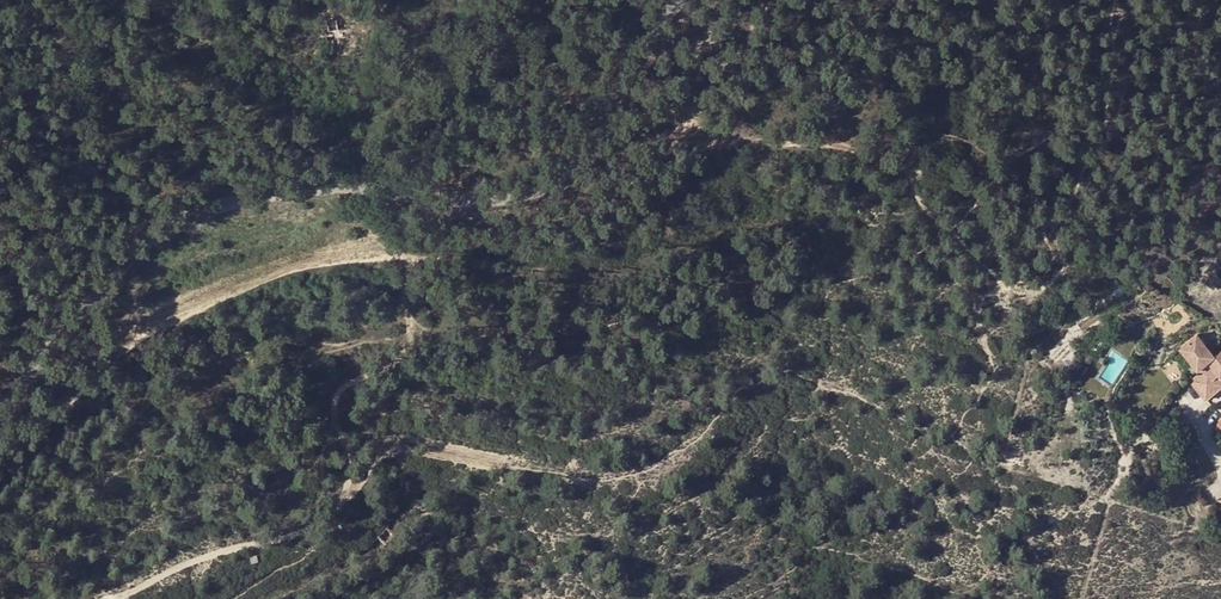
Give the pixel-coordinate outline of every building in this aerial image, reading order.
[(327,20),(328,31),(338,31),(337,19),(327,20)] [(338,31),(328,31),(326,31),(327,41),(339,40),(338,31)] [(417,287),(409,299),(426,304),(430,292),(417,287)] [(1198,333),(1180,347),(1183,350),(1198,368),(1205,362),(1208,359),(1214,354),(1209,346),(1198,333)] [(1214,354),(1208,359),(1220,373),(1220,348),(1214,354)] [(1198,368),(1183,350),(1176,355),(1191,373),(1198,368)] [(1207,365),(1189,381),(1196,389),(1204,399),(1220,384),(1220,381),(1214,373),(1207,365)] [(378,538),(385,545),(395,536),(387,529),(378,538)]
